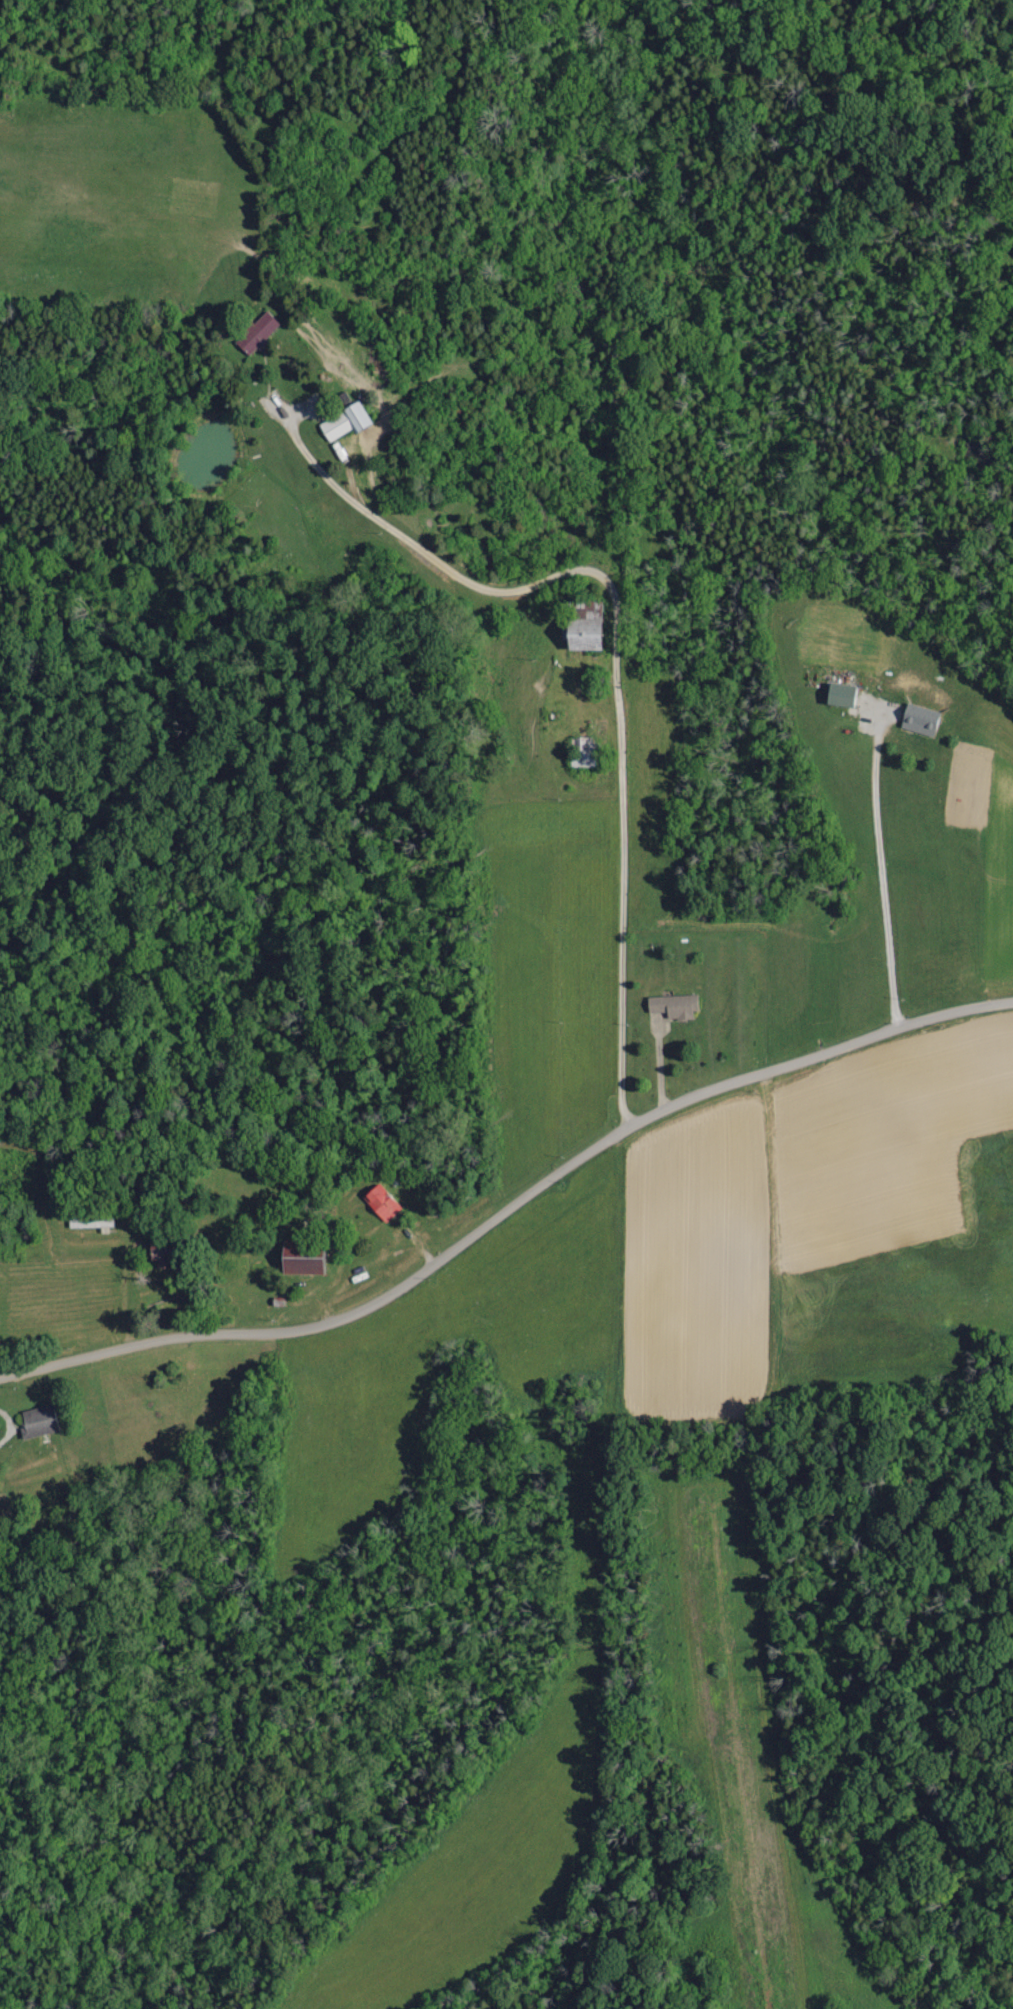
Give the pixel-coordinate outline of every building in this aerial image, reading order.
[(276,325),(262,312),(232,344),(246,357),(276,325)] [(315,426),(325,444),(349,431),(351,435),(368,424),(355,402),(315,426)] [(852,689),(826,684),(822,705),(848,710),(852,689)] [(932,739),(938,714),(903,704),(897,729),(932,739)] [(663,1014),(664,1021),(689,1020),(689,1012),(694,1012),(694,997),(644,999),(645,1015),(663,1014)] [(398,1210),(374,1185),(358,1200),(383,1225),(398,1210)] [(112,1228),(112,1218),(65,1219),(65,1230),(112,1228)] [(55,1433),(49,1406),(18,1413),(22,1430),(16,1431),(19,1441),(55,1433)]
